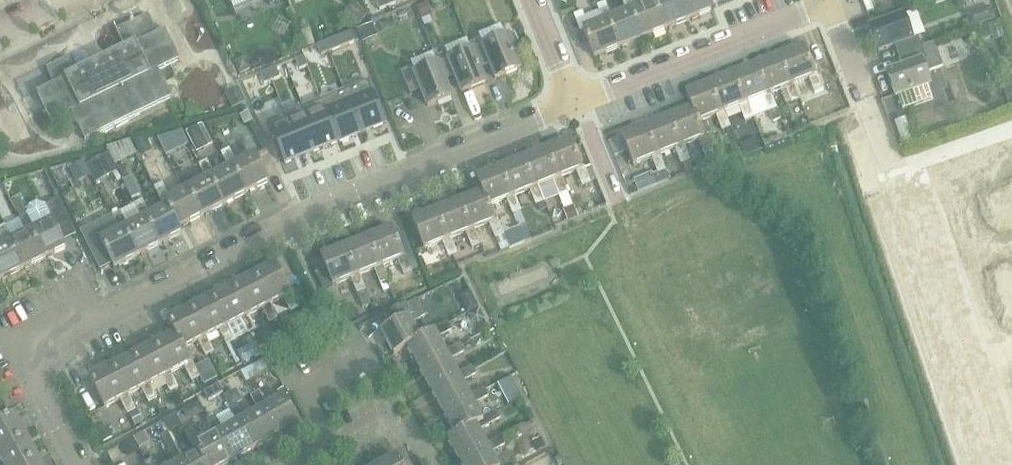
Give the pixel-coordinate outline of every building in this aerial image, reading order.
[(379,9),(395,3),(394,0),(376,0),(379,9)] [(626,11),(629,10),(641,41),(664,31),(652,1),(649,2),(634,8),(631,0),(622,0),(626,11)] [(649,2),(652,1),(664,31),(688,21),(679,0),(648,0),(649,2)] [(688,21),(712,12),(707,0),(679,0),(688,21)] [(427,1),(416,5),(421,18),(432,13),(427,1)] [(596,6),(603,21),(606,20),(618,50),(641,41),(629,10),(626,11),(611,17),(605,2),(598,5),(596,6)] [(345,15),(359,27),(369,13),(355,3),(345,15)] [(990,5),(978,9),(983,21),(994,17),(990,5)] [(606,20),(603,21),(588,27),(582,12),(574,15),(580,32),(582,31),(594,59),(618,50),(606,20)] [(894,44),(898,56),(935,43),(934,41),(922,45),(918,35),(912,37),(904,14),(870,27),(878,50),(894,44)] [(158,70),(179,60),(164,30),(156,34),(147,16),(116,31),(124,49),(73,73),(66,60),(46,70),(53,86),(36,94),(51,123),(72,113),(85,141),(172,99),(158,70)] [(305,20),(298,22),(302,31),(308,28),(305,20)] [(1000,22),(989,25),(993,38),(1005,34),(1000,22)] [(358,29),(362,43),(378,37),(373,24),(358,29)] [(334,38),(338,48),(355,42),(351,32),(334,38)] [(467,45),(470,50),(478,68),(490,63),(496,79),(519,69),(505,36),(482,45),(480,40),(467,45)] [(321,55),(338,48),(334,38),(317,45),(321,55)] [(902,66),(887,72),(896,96),(898,95),(903,109),(917,104),(933,98),(929,87),(931,86),(926,72),(944,65),(935,43),(898,56),(902,66)] [(803,47),(779,56),(791,85),(793,85),(808,79),(814,94),(823,90),(817,74),(814,75),(803,47)] [(434,58),(436,64),(444,82),(455,78),(461,93),(484,83),(478,68),(470,50),(447,59),(445,54),(434,58)] [(307,66),(303,56),(295,60),(299,70),(307,66)] [(779,56),(756,65),(768,94),(770,93),(784,88),(790,103),(799,100),(793,85),(791,85),(779,56)] [(233,62),(238,75),(252,69),(247,57),(233,62)] [(450,97),(444,82),(436,64),(413,73),(411,67),(400,72),(410,96),(420,92),(426,107),(450,97)] [(756,65),(733,75),(744,103),(747,102),(761,97),(768,112),(776,109),(770,93),(768,94),(756,65)] [(276,67),(268,71),(272,81),(280,77),(276,67)] [(260,74),(264,84),(272,81),(268,71),(260,74)] [(733,75),(709,84),(721,113),(724,112),(738,106),(744,121),(746,121),(751,135),(758,133),(752,118),(753,117),(747,102),(744,103),(733,75)] [(369,80),(348,88),(365,131),(386,123),(369,80)] [(1003,86),(1010,104),(1011,103),(1011,83),(1003,86)] [(686,93),(692,109),(697,122),(715,115),(721,131),(730,127),(724,112),(721,113),(709,84),(686,93)] [(241,86),(226,93),(233,107),(248,100),(241,86)] [(348,88),(328,97),(345,139),(365,131),(348,88)] [(328,97),(307,105),(325,148),(345,139),(328,97)] [(307,105),(287,113),(304,156),(325,148),(307,105)] [(692,109),(668,118),(679,147),(683,145),(698,140),(704,155),(712,151),(706,135),(710,133),(707,123),(699,126),(697,122),(692,109)] [(248,112),(238,117),(241,122),(246,124),(253,121),(248,112)] [(818,112),(806,116),(809,125),(821,120),(818,112)] [(287,113),(266,121),(284,164),(304,156),(287,113)] [(668,118),(644,128),(655,157),(660,155),(676,149),(682,163),(689,161),(683,145),(679,147),(668,118)] [(903,120),(893,124),(902,148),(912,145),(903,120)] [(185,133),(196,153),(213,144),(202,123),(185,133)] [(655,157),(644,128),(621,137),(627,151),(633,165),(651,158),(657,173),(653,174),(656,183),(668,178),(665,170),(666,170),(660,155),(655,157)] [(180,131),(157,138),(166,155),(187,144),(180,131)] [(145,137),(135,142),(142,155),(152,150),(145,137)] [(621,137),(609,142),(615,156),(627,151),(621,137)] [(570,140),(545,150),(557,178),(562,177),(576,171),(582,186),(590,183),(596,180),(591,166),(584,168),(584,167),(582,168),(570,140)] [(742,149),(744,156),(758,150),(756,143),(742,149)] [(220,154),(228,169),(231,167),(246,195),(268,184),(254,155),(237,164),(230,149),(220,154)] [(982,158),(998,200),(1011,195),(1011,166),(1006,149),(982,158)] [(545,150),(522,159),(534,188),(538,186),(553,180),(559,195),(567,192),(561,177),(562,177),(557,178),(545,150)] [(107,153),(86,164),(93,176),(113,165),(107,153)] [(982,158),(959,166),(975,209),(998,200),(982,158)] [(522,159),(500,168),(510,197),(515,195),(529,190),(535,205),(537,204),(540,211),(547,209),(538,186),(534,188),(522,159)] [(84,161),(69,168),(77,183),(91,175),(84,161)] [(198,165),(206,180),(209,179),(224,207),(246,195),(231,167),(228,169),(214,176),(206,161),(198,165)] [(937,174),(936,175),(952,217),(974,209),(959,166),(937,174)] [(476,178),(482,193),(489,206),(506,199),(512,215),(521,211),(515,195),(510,197),(500,168),(476,178)] [(177,177),(184,191),(186,190),(201,219),(224,207),(209,179),(206,180),(193,187),(185,172),(177,177)] [(936,175),(912,183),(928,226),(952,217),(936,175)] [(132,177),(124,182),(133,200),(141,195),(132,177)] [(164,203),(166,207),(167,207),(179,230),(180,230),(201,219),(186,190),(184,191),(170,199),(162,184),(154,188),(162,204),(164,203)] [(567,192),(559,195),(564,209),(572,205),(567,192)] [(482,193),(457,203),(469,231),(474,230),(489,224),(494,239),(500,251),(508,248),(496,219),(494,220),(489,206),(482,193)] [(26,215),(19,219),(26,233),(28,231),(42,259),(66,248),(62,241),(75,234),(57,198),(45,205),(36,202),(28,205),(26,214),(26,215)] [(134,205),(142,219),(145,218),(159,246),(182,234),(180,230),(179,230),(167,207),(166,207),(150,215),(143,201),(134,205)] [(457,203),(434,212),(446,241),(451,239),(466,233),(472,248),(480,244),(474,230),(469,231),(457,203)] [(572,205),(564,209),(569,220),(579,216),(575,204),(572,205)] [(446,241),(434,212),(412,221),(423,250),(442,243),(448,257),(456,254),(451,239),(446,241)] [(112,217),(119,231),(122,229),(137,257),(159,246),(145,218),(142,219),(127,227),(120,213),(112,217)] [(90,228),(81,233),(93,256),(105,251),(114,269),(137,257),(122,229),(119,231),(112,217),(98,224),(90,228)] [(3,244),(6,243),(20,271),(42,259),(28,231),(26,233),(12,240),(4,226),(0,228),(0,238),(3,244)] [(392,229),(368,239),(380,268),(383,267),(397,261),(403,275),(412,271),(417,269),(404,235),(396,238),(392,229)] [(1000,233),(1006,245),(1011,242),(1011,240),(1007,230),(1000,233)] [(368,239),(345,248),(356,277),(359,275),(374,270),(379,284),(386,282),(388,281),(383,267),(380,268),(368,239)] [(20,271),(6,243),(3,244),(0,245),(0,281),(20,271)] [(966,243),(960,246),(965,258),(971,255),(966,243)] [(959,246),(953,249),(958,261),(964,258),(959,246)] [(325,268),(314,272),(323,289),(332,286),(332,287),(351,279),(356,293),(362,309),(371,305),(371,304),(365,290),(359,275),(356,277),(345,248),(321,258),(325,268)] [(546,249),(493,272),(501,292),(554,269),(546,249)] [(995,252),(987,255),(993,269),(1001,266),(995,252)] [(987,255),(978,259),(984,273),(993,269),(987,255)] [(967,262),(958,266),(963,280),(972,276),(967,262)] [(274,265),(252,277),(266,306),(270,304),(283,297),(291,312),(299,308),(291,293),(290,294),(274,265)] [(958,266),(950,269),(956,282),(963,280),(958,266)] [(252,277),(229,288),(244,317),(249,315),(262,308),(270,323),(278,319),(270,304),(266,306),(252,277)] [(386,282),(379,284),(382,292),(389,290),(386,282)] [(997,287),(1011,325),(1011,283),(1011,282),(997,287)] [(997,287),(982,292),(995,331),(1010,325),(997,287)] [(229,288),(208,299),(223,328),(227,326),(240,319),(248,334),(256,329),(249,315),(244,317),(229,288)] [(208,299),(188,310),(201,339),(206,337),(219,330),(226,345),(236,362),(240,360),(231,343),(235,341),(227,326),(223,328),(208,299)] [(473,299),(463,303),(468,312),(477,308),(473,299)] [(394,356),(407,349),(407,348),(420,341),(420,340),(411,325),(427,316),(418,300),(407,306),(406,305),(386,316),(392,327),(382,333),(394,356)] [(379,301),(371,304),(371,305),(374,313),(383,309),(379,301)] [(168,320),(175,333),(183,349),(198,341),(205,356),(213,352),(206,337),(201,339),(188,310),(168,320)] [(478,310),(468,315),(471,320),(478,323),(484,321),(478,310)] [(314,314),(306,319),(311,328),(319,324),(314,314)] [(407,349),(420,372),(448,356),(446,352),(438,338),(452,330),(448,322),(431,331),(432,333),(420,340),(420,341),(407,348),(407,349)] [(175,333),(151,345),(166,375),(170,374),(183,367),(191,382),(196,379),(199,378),(192,363),(191,364),(183,349),(175,333)] [(270,337),(262,342),(267,350),(275,346),(270,337)] [(259,340),(238,352),(244,363),(252,359),(265,352),(259,340)] [(420,372),(431,393),(460,378),(458,375),(450,360),(464,352),(459,344),(446,352),(448,356),(420,372)] [(151,345),(130,357),(145,386),(149,385),(162,378),(170,393),(178,389),(170,374),(166,375),(151,345)] [(130,357),(110,367),(123,398),(127,396),(140,389),(148,404),(156,399),(149,385),(145,386),(130,357)] [(267,358),(255,365),(260,375),(273,369),(267,358)] [(204,385),(217,378),(208,361),(195,367),(204,385)] [(123,398),(110,367),(90,377),(105,407),(119,400),(127,415),(129,414),(135,411),(127,396),(123,398)] [(431,393),(443,415),(472,399),(470,396),(462,382),(476,375),(472,367),(458,375),(460,378),(431,393)] [(511,377),(498,384),(508,405),(521,398),(511,377)] [(253,379),(246,383),(254,395),(258,393),(260,392),(253,379)] [(443,415),(455,436),(484,421),(482,418),(475,405),(488,398),(484,389),(470,396),(472,399),(443,415)] [(231,393),(224,397),(230,408),(236,405),(241,402),(237,394),(231,393)] [(250,397),(258,412),(261,410),(276,437),(298,425),(283,398),(266,407),(258,393),(254,395),(250,397)] [(198,402),(183,411),(186,416),(194,418),(204,413),(198,403),(198,402)] [(228,410),(236,424),(238,423),(254,450),(276,437),(261,410),(258,412),(244,419),(236,405),(230,408),(228,410)] [(135,411),(129,414),(135,425),(143,421),(137,409),(135,411)] [(448,440),(461,463),(488,448),(486,443),(479,431),(500,419),(496,411),(482,418),(484,421),(455,436),(448,440)] [(25,434),(15,415),(1,423),(0,423),(0,448),(25,434)] [(176,415),(164,421),(171,433),(182,427),(176,415)] [(206,422),(214,436),(217,435),(232,462),(254,450),(238,423),(236,424),(222,432),(214,417),(206,422)] [(108,425),(98,430),(104,441),(114,436),(108,425)] [(196,453),(198,453),(205,464),(227,464),(232,462),(217,435),(214,436),(200,444),(192,430),(184,435),(193,450),(194,449),(196,453)] [(145,432),(135,438),(140,448),(150,442),(145,432)] [(37,456),(25,434),(0,448),(0,460),(3,464),(21,464),(37,456)] [(540,437),(534,440),(539,449),(541,453),(549,449),(542,436),(540,437)] [(461,463),(462,464),(498,464),(491,452),(504,445),(500,437),(486,444),(486,443),(488,448),(461,463)] [(133,439),(121,445),(128,457),(139,451),(133,439)] [(173,464),(205,464),(198,453),(196,453),(182,461),(174,447),(166,452),(173,464)] [(37,456),(21,464),(42,464),(37,456)] [(554,459),(558,464),(561,464),(563,464),(559,456),(554,459)]
